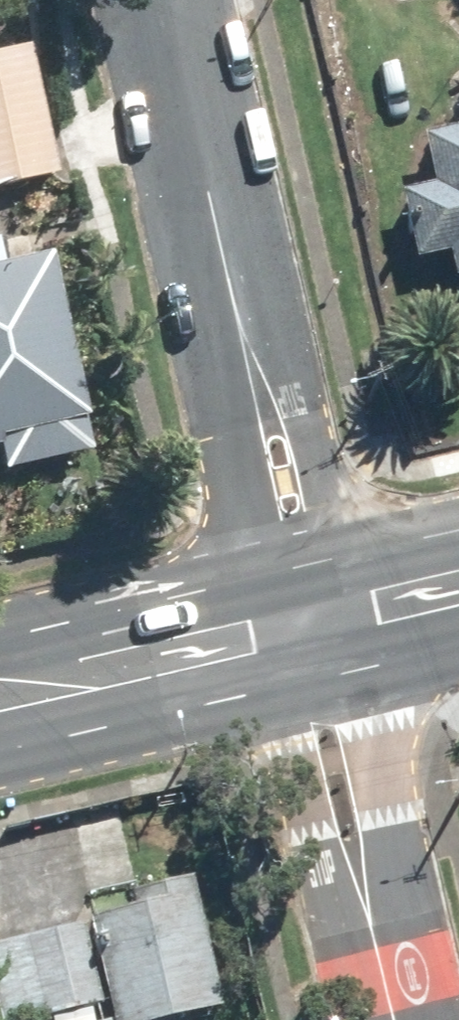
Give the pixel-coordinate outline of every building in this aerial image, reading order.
[(54,179),(25,51),(0,56),(0,192),(54,179)] [(424,136),(435,188),(399,196),(415,264),(451,256),(457,281),(458,280),(458,128),(424,136)] [(84,426),(45,259),(0,269),(0,446),(84,426)] [(0,938),(0,997),(6,1019),(64,1019),(109,1008),(113,1019),(177,1019),(231,1005),(197,884),(0,938)]
